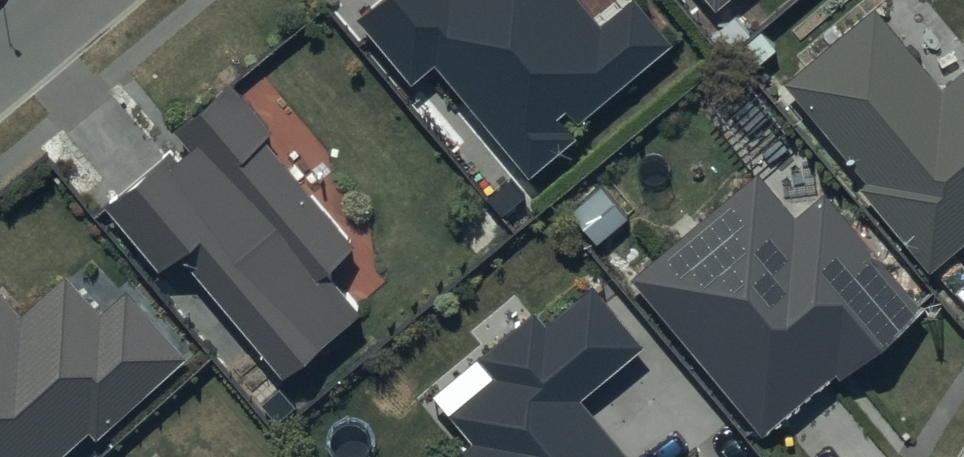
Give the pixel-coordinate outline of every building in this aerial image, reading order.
[(575,0),(384,0),(358,22),(412,85),(435,66),(529,176),(677,49),(635,0),(631,0),(599,27),(575,0)] [(716,13),(732,0),(705,0),(716,13)] [(875,9),(784,86),(867,184),(858,192),(928,276),(963,246),(963,71),(942,89),(875,9)] [(274,134),(231,85),(176,133),(183,142),(103,210),(159,274),(176,260),(283,383),(361,316),(321,270),(353,243),(265,141),(274,134)] [(795,219),(757,175),(629,283),(761,438),(834,376),(841,384),(926,312),(825,193),(795,219)] [(65,276),(22,315),(0,291),(0,456),(62,456),(88,434),(96,443),(188,359),(126,292),(101,315),(65,276)] [(592,289),(547,327),(535,313),(476,363),(490,380),(448,416),(473,447),(461,456),(622,456),(577,404),(643,348),(592,289)]
